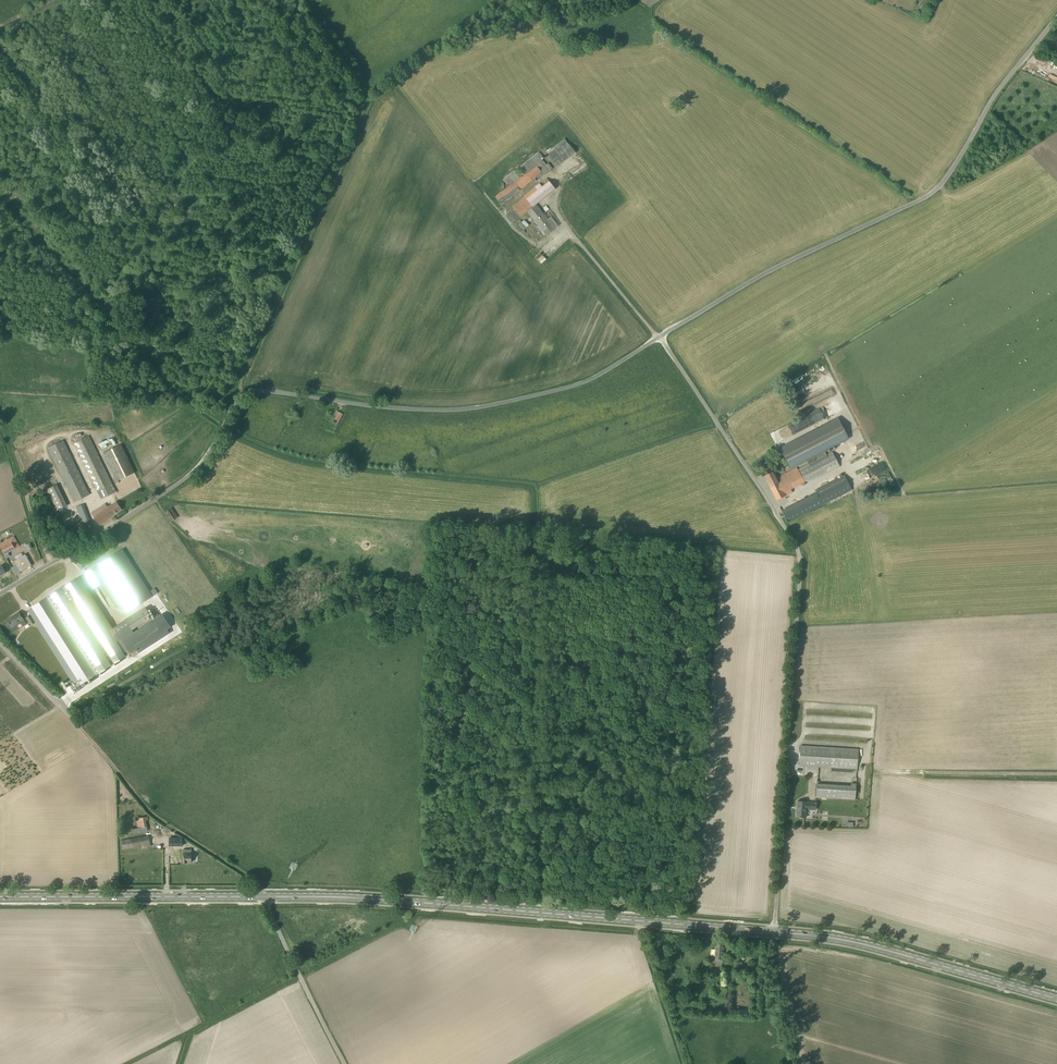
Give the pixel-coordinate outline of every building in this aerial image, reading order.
[(928,0),(919,0),(914,9),(923,13),(928,0)] [(556,167),(576,152),(565,138),(547,152),(549,155),(548,156),(556,167)] [(538,180),(550,171),(541,159),(543,157),(539,152),(520,167),(525,173),(520,177),(514,170),(503,180),(508,187),(495,197),(502,204),(536,177),(538,180)] [(555,189),(549,181),(542,187),(539,183),(524,196),(512,206),(515,210),(506,217),(512,224),(521,217),(527,212),(546,235),(558,226),(560,224),(546,206),(543,208),(546,212),(544,214),(536,205),(555,189)] [(801,388),(804,394),(830,383),(827,376),(801,388)] [(815,397),(803,403),(806,410),(818,404),(815,397)] [(343,414),(337,411),(331,421),(337,424),(343,414)] [(807,459),(809,464),(799,469),(798,468),(777,478),(773,471),(764,476),(776,500),(792,492),(790,489),(804,482),(805,485),(840,467),(832,452),(826,455),(824,451),(848,438),(838,418),(779,449),(789,468),(807,459)] [(89,436),(74,443),(101,499),(116,492),(89,436)] [(63,440),(48,448),(74,502),(90,495),(63,440)] [(122,444),(103,453),(116,481),(135,473),(122,444)] [(855,462),(858,469),(883,458),(880,452),(855,462)] [(881,482),(892,479),(890,473),(879,476),(881,482)] [(788,523),(852,490),(845,475),(815,490),(816,493),(782,511),(788,523)] [(57,484),(46,490),(56,511),(67,506),(57,484)] [(122,510),(116,501),(108,507),(105,504),(92,513),(100,525),(122,510)] [(92,528),(82,505),(76,507),(86,530),(92,528)] [(167,508),(161,511),(168,521),(173,518),(167,508)] [(7,553),(15,549),(10,539),(2,543),(7,553)] [(108,580),(128,612),(153,596),(122,549),(83,574),(93,589),(108,580)] [(32,566),(25,554),(12,562),(14,566),(16,565),(20,572),(32,566)] [(55,602),(85,649),(100,672),(111,665),(88,629),(91,628),(110,657),(114,663),(171,627),(163,614),(134,632),(133,630),(152,617),(145,608),(110,630),(118,642),(118,643),(122,640),(127,648),(123,651),(118,643),(117,643),(76,579),(32,607),(35,612),(40,619),(82,684),(86,681),(97,674),(82,651),(52,604),(55,602)] [(9,629),(12,627),(15,632),(19,629),(16,624),(24,620),(19,612),(7,620),(10,624),(7,625),(9,629)] [(31,625),(35,623),(35,622),(30,615),(26,617),(31,625)] [(857,769),(858,749),(801,746),(799,765),(824,767),(831,767),(857,769)] [(855,799),(856,783),(851,783),(851,786),(817,784),(816,797),(855,799)] [(817,810),(817,803),(797,801),(796,817),(806,817),(807,809),(817,810)] [(148,831),(146,822),(146,820),(148,820),(147,816),(136,818),(138,828),(132,829),(133,834),(148,831)] [(123,849),(150,844),(149,835),(121,841),(123,849)] [(183,863),(187,863),(187,862),(192,862),(191,849),(183,849),(183,863)]
